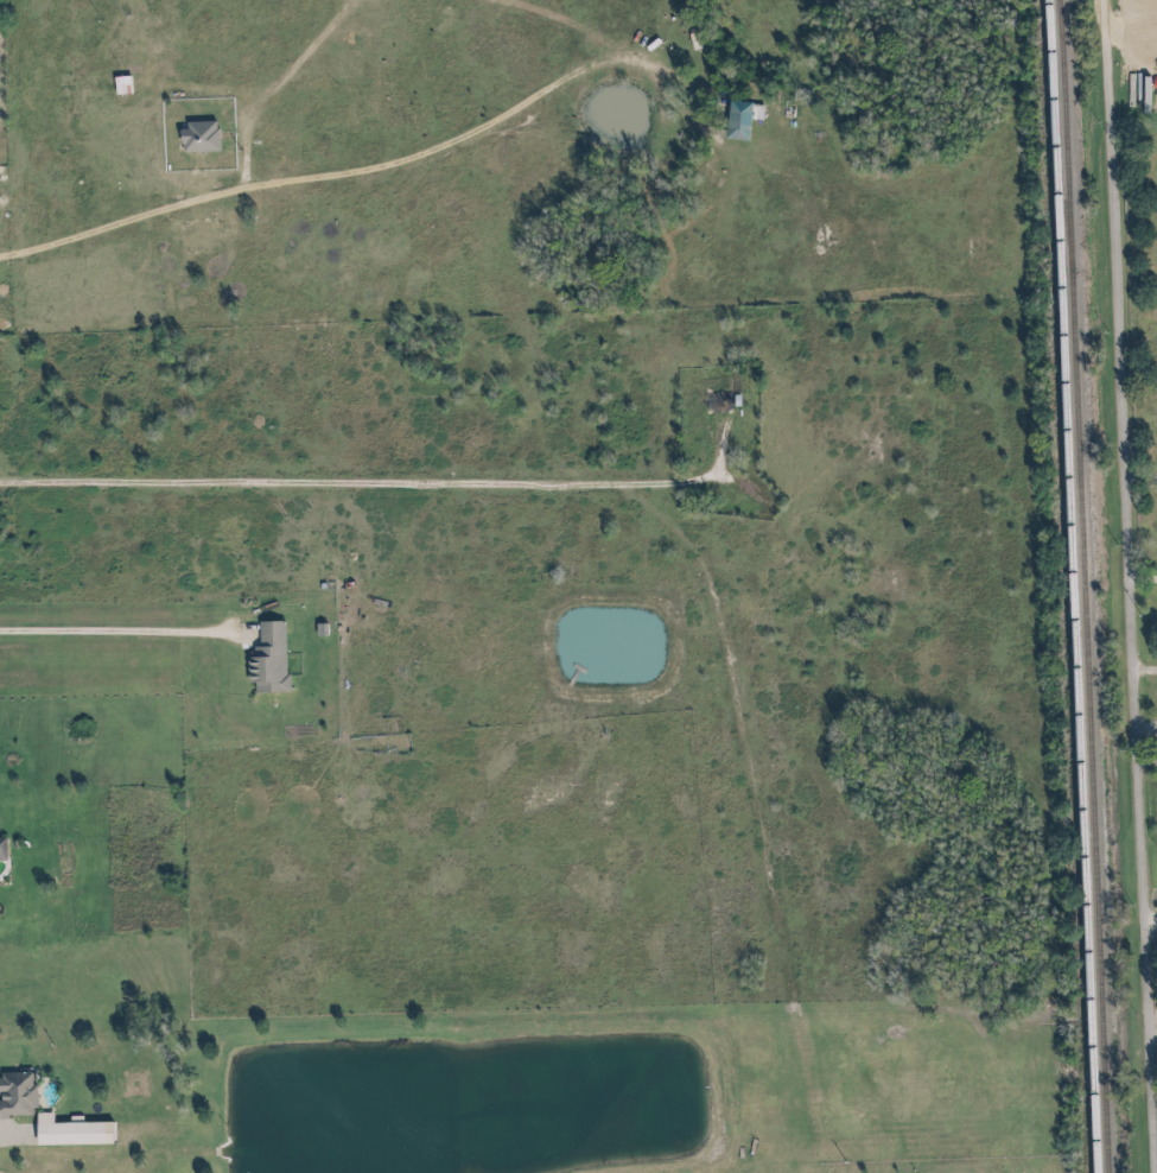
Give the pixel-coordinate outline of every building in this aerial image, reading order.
[(764,121),(764,107),(750,107),(750,121),(764,121)] [(285,695),(249,695),(249,685),(241,685),(241,657),(248,657),(248,646),(254,646),(253,620),(286,620),(286,649),(292,649),(292,674),(285,674),(285,695)] [(35,1119),(37,1075),(0,1073),(0,1118),(35,1119)] [(36,1147),(104,1146),(104,1124),(53,1124),(53,1115),(36,1115),(36,1147)]
